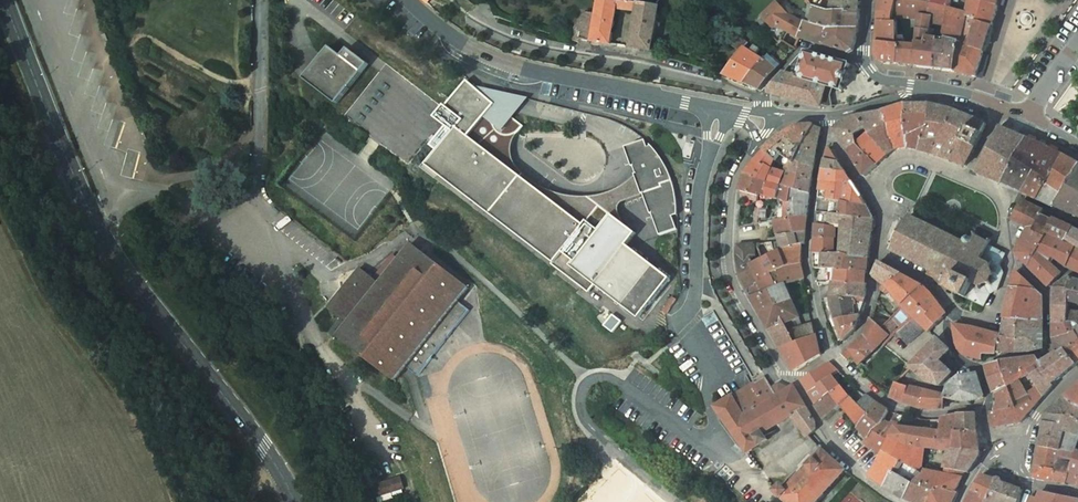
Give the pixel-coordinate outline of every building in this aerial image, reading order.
[(304,0),(341,28),(352,15),(333,0),(304,0)] [(659,6),(630,2),(631,0),(599,0),(597,15),(586,11),(576,27),(570,40),(579,42),(581,40),(611,44),(616,9),(637,12),(634,32),(631,47),(652,51),(656,27),(657,27),(658,22),(657,22),(659,6)] [(834,0),(831,12),(831,13),(860,12),(861,5),(861,0),(834,0)] [(897,0),(880,0),(880,9),(879,21),(892,22),(893,27),(898,28),(897,19),(893,19),(895,9),(897,0)] [(895,9),(893,19),(897,19),(905,19),(905,18),(906,18),(906,17),(907,17),(908,17),(909,18),(909,19),(909,20),(919,20),(920,15),(929,16),(931,3),(931,0),(897,0),(895,9)] [(953,0),(931,0),(931,3),(950,8),(951,8),(953,0)] [(951,8),(967,13),(966,17),(972,18),(976,19),(976,21),(992,26),(996,15),(999,7),(976,0),(953,0),(951,8)] [(788,8),(786,11),(777,3),(763,17),(772,27),(768,31),(780,44),(782,41),(783,42),(789,32),(799,38),(806,24),(792,16),(794,14),(788,8)] [(814,22),(817,6),(809,3),(807,13),(806,21),(814,22)] [(928,68),(935,69),(938,46),(930,45),(931,38),(932,34),(934,34),(935,30),(931,29),(933,19),(933,17),(940,17),(940,20),(947,21),(950,8),(931,3),(929,16),(920,15),(919,20),(918,29),(916,46),(915,66),(928,68)] [(817,7),(817,6),(814,22),(806,21),(806,24),(799,38),(824,46),(849,53),(854,50),(859,28),(860,12),(831,13),(831,12),(818,8),(817,7)] [(946,38),(960,41),(955,71),(956,71),(977,77),(980,65),(984,52),(970,48),(976,28),(972,28),(972,18),(966,17),(967,13),(951,8),(950,8),(947,21),(945,35),(945,36),(946,38)] [(763,17),(762,16),(758,21),(768,31),(772,27),(763,17)] [(976,21),(976,19),(972,18),(972,28),(976,28),(970,48),(984,52),(988,41),(992,26),(976,21)] [(898,38),(898,28),(893,27),(892,22),(879,21),(878,32),(878,42),(898,45),(898,38)] [(749,43),(741,38),(733,47),(741,53),(738,56),(724,76),(735,80),(745,84),(764,60),(757,56),(760,50),(755,46),(751,52),(745,48),(749,43)] [(907,65),(915,66),(916,46),(906,46),(906,38),(898,38),(898,45),(901,45),(898,64),(907,65)] [(938,39),(931,38),(930,45),(938,46),(938,43),(938,39)] [(955,71),(960,41),(946,38),(945,44),(938,43),(938,46),(935,69),(945,70),(955,71)] [(898,64),(901,45),(898,45),(878,42),(877,48),(877,56),(882,63),(890,63),(898,64)] [(741,53),(733,47),(731,51),(738,56),(741,53)] [(306,79),(338,104),(368,64),(348,49),(342,57),(330,48),(306,79)] [(850,64),(807,52),(802,68),(799,77),(785,73),(770,90),(771,94),(822,107),(828,87),(834,89),(842,91),(850,64)] [(802,68),(807,52),(802,53),(785,73),(799,77),(802,68)] [(761,90),(778,70),(765,58),(764,60),(745,84),(760,91),(761,90)] [(514,119),(528,100),(512,95),(500,107),(476,86),(469,80),(449,107),(447,106),(437,119),(449,128),(435,147),(441,152),(459,129),(471,138),(487,117),(504,132),(514,119)] [(512,95),(476,86),(500,107),(512,95)] [(834,89),(828,87),(822,107),(828,108),(834,89)] [(906,104),(883,112),(889,124),(897,150),(904,148),(909,148),(906,104)] [(918,104),(906,104),(909,148),(913,148),(914,134),(918,134),(918,104)] [(914,134),(913,148),(916,149),(919,150),(922,137),(925,136),(927,136),(928,136),(928,134),(930,121),(929,104),(920,104),(918,104),(918,134),(914,134)] [(925,152),(932,154),(951,109),(940,106),(931,104),(929,104),(930,121),(928,134),(928,136),(927,136),(925,136),(922,137),(919,150),(925,152)] [(948,134),(962,140),(968,126),(973,117),(951,109),(932,154),(938,156),(948,134)] [(857,117),(844,122),(862,142),(871,135),(882,128),(889,124),(883,112),(868,115),(857,117)] [(523,127),(514,119),(504,132),(487,117),(471,138),(522,177),(524,174),(521,172),(516,166),(513,159),(512,153),(513,145),(516,137),(523,127)] [(983,133),(987,124),(973,117),(968,126),(983,133)] [(859,145),(862,142),(844,122),(835,130),(839,137),(847,149),(850,154),(859,145)] [(764,151),(765,152),(776,160),(778,162),(782,156),(795,164),(796,162),(802,148),(810,134),(815,126),(814,124),(806,125),(798,126),(784,134),(770,146),(764,151)] [(897,150),(889,124),(882,128),(871,135),(889,155),(894,152),(897,150)] [(820,134),(821,128),(815,126),(810,134),(802,148),(817,153),(818,148),(819,143),(820,134)] [(983,133),(968,126),(962,140),(961,141),(976,148),(983,133)] [(1010,167),(1026,138),(1000,126),(977,173),(989,178),(1001,183),(1010,167)] [(554,265),(590,293),(596,285),(639,318),(670,279),(626,245),(635,234),(612,215),(600,231),(588,222),(585,226),(522,177),(471,138),(459,129),(441,152),(430,167),(556,263),(554,265)] [(961,141),(962,140),(948,134),(938,156),(953,161),(966,166),(976,148),(961,141)] [(889,155),(871,135),(862,142),(859,145),(877,165),(884,159),(889,155)] [(1021,192),(1035,169),(1047,147),(1026,138),(1010,167),(1001,183),(1011,187),(1021,192)] [(656,152),(651,146),(648,147),(645,140),(626,147),(633,168),(634,167),(637,174),(636,175),(643,195),(644,195),(652,215),(653,215),(661,236),(678,230),(673,217),(678,215),(678,204),(676,196),(676,191),(672,178),(665,165),(661,157),(656,152)] [(872,171),(877,165),(859,145),(850,154),(865,177),(866,177),(872,171)] [(1063,155),(1047,147),(1035,169),(1021,192),(1032,196),(1037,199),(1047,183),(1055,170),(1059,163),(1063,155)] [(814,168),(817,153),(802,148),(796,162),(814,168)] [(828,149),(826,159),(839,162),(836,157),(830,148),(828,149)] [(769,182),(765,196),(775,199),(777,200),(781,186),(797,190),(800,175),(791,173),(785,171),(785,172),(773,168),(774,167),(776,160),(765,152),(758,158),(748,171),(746,174),(763,180),(765,180),(769,182)] [(1047,183),(1058,190),(1050,205),(1052,206),(1055,207),(1060,200),(1065,193),(1068,187),(1077,170),(1077,163),(1072,160),(1063,155),(1059,163),(1055,170),(1047,183)] [(785,171),(791,173),(795,164),(782,156),(778,162),(776,160),(774,167),(785,171)] [(826,159),(824,169),(846,172),(842,166),(839,162),(826,159)] [(800,175),(797,190),(810,194),(811,188),(814,168),(796,162),(795,164),(791,173),(800,175)] [(822,179),(819,198),(829,200),(845,202),(850,203),(867,205),(860,193),(855,185),(851,180),(846,172),(824,169),(822,179)] [(1068,187),(1065,193),(1060,200),(1055,207),(1064,211),(1074,216),(1077,218),(1077,170),(1068,187)] [(761,186),(763,180),(746,174),(741,190),(741,191),(758,196),(759,194),(761,186)] [(1058,190),(1047,183),(1037,199),(1043,201),(1050,205),(1058,190)] [(807,217),(810,194),(797,190),(781,186),(777,200),(790,203),(790,218),(807,217)] [(818,208),(818,213),(845,217),(874,219),(871,213),(869,208),(867,205),(850,203),(845,202),(829,200),(819,198),(818,208)] [(1013,220),(1023,226),(1033,206),(1028,204),(1022,201),(1017,211),(1013,220)] [(1025,235),(1021,242),(1038,251),(1047,234),(1047,233),(1053,221),(1042,216),(1045,212),(1033,206),(1023,226),(1029,228),(1025,235)] [(768,209),(760,208),(760,209),(758,223),(766,222),(768,209)] [(874,227),(874,219),(845,217),(818,213),(817,224),(836,226),(836,228),(843,229),(873,232),(874,227)] [(895,246),(892,252),(930,270),(927,275),(944,283),(944,285),(948,287),(947,289),(962,296),(985,307),(991,294),(998,290),(1004,273),(1000,265),(1005,255),(1004,253),(989,245),(991,240),(990,239),(988,242),(976,236),(975,232),(973,233),(975,237),(973,239),(970,237),(966,239),(964,242),(914,218),(910,216),(907,222),(906,221),(905,221),(905,223),(895,244),(893,245),(894,247),(895,246)] [(807,217),(790,218),(774,220),(775,221),(770,222),(770,225),(775,224),(778,236),(801,233),(801,235),(801,236),(802,237),(803,237),(805,237),(807,217)] [(1054,219),(1053,221),(1047,233),(1063,239),(1063,238),(1068,241),(1074,228),(1065,224),(1054,219)] [(816,238),(836,239),(836,234),(836,228),(836,226),(817,224),(816,238)] [(1077,247),(1077,230),(1074,228),(1068,241),(1075,245),(1077,247)] [(871,245),(873,232),(843,229),(843,239),(842,247),(842,253),(842,254),(869,259),(870,259),(871,245)] [(778,236),(779,242),(772,242),(776,253),(781,250),(790,248),(802,244),(805,244),(805,237),(803,237),(802,237),(801,236),(801,235),(801,233),(778,236)] [(1077,248),(1067,242),(1047,234),(1038,251),(1029,267),(1038,276),(1049,287),(1062,274),(1050,263),(1053,256),(1065,266),(1070,268),(1077,271),(1077,272),(1077,249),(1077,248)] [(835,247),(836,239),(816,238),(816,246),(815,255),(836,253),(835,247)] [(1029,267),(1038,251),(1021,242),(1018,248),(1015,254),(1029,267)] [(350,323),(339,337),(396,381),(407,367),(418,376),(469,310),(458,301),(468,287),(411,243),(380,284),(360,268),(350,281),(351,282),(345,291),(331,309),(350,323)] [(738,246),(738,255),(750,255),(754,254),(753,244),(738,246)] [(802,244),(790,248),(781,250),(787,267),(772,274),(779,287),(785,285),(785,286),(804,279),(801,264),(802,244)] [(764,259),(772,274),(787,267),(781,250),(776,253),(764,259)] [(836,253),(815,255),(816,269),(832,270),(839,270),(842,254),(842,253),(836,253)] [(868,272),(869,259),(842,254),(839,270),(868,272)] [(752,297),(779,287),(772,274),(764,259),(751,265),(750,255),(738,255),(738,261),(738,265),(740,271),(742,277),(747,288),(752,297)] [(1053,256),(1050,263),(1062,274),(1065,266),(1053,256)] [(885,285),(888,288),(903,275),(892,269),(880,263),(874,275),(877,279),(885,285)] [(835,282),(867,285),(868,272),(839,270),(832,270),(832,273),(835,273),(835,282)] [(1010,298),(1005,318),(1043,321),(1043,296),(1039,292),(1018,271),(1016,272),(1010,298)] [(888,294),(891,290),(902,304),(903,306),(913,297),(924,286),(903,275),(888,288),(885,285),(881,289),(888,294)] [(1067,278),(1060,284),(1066,284),(1066,286),(1068,289),(1070,278),(1067,278)] [(1077,305),(1077,281),(1070,278),(1068,289),(1068,290),(1070,290),(1069,302),(1077,305)] [(832,299),(866,299),(867,285),(835,282),(831,282),(830,294),(833,294),(832,299)] [(1054,300),(1054,310),(1069,311),(1069,302),(1070,290),(1068,290),(1068,289),(1066,286),(1066,284),(1060,284),(1055,287),(1055,289),(1054,300)] [(785,323),(799,317),(785,286),(785,285),(779,287),(752,297),(766,323),(770,329),(785,323)] [(929,291),(924,286),(913,297),(929,314),(934,308),(939,303),(935,298),(929,291)] [(902,304),(891,290),(888,294),(887,296),(897,309),(902,304)] [(676,299),(673,297),(663,312),(667,314),(676,299)] [(916,318),(927,329),(930,332),(944,317),(942,315),(934,308),(929,314),(913,297),(903,306),(910,313),(916,318)] [(830,300),(836,320),(861,315),(866,299),(832,299),(830,300)] [(1069,302),(1069,311),(1077,312),(1077,305),(1069,302)] [(939,303),(934,308),(942,315),(944,313),(939,303)] [(903,306),(899,311),(905,318),(910,313),(903,306)] [(1077,322),(1077,321),(1077,312),(1069,311),(1054,310),(1054,316),(1054,323),(1071,323),(1077,322)] [(899,311),(892,318),(892,319),(899,325),(905,318),(899,311)] [(916,318),(910,313),(905,318),(899,325),(902,329),(907,324),(916,318)] [(614,315),(605,327),(614,334),(623,322),(614,315)] [(857,330),(861,315),(836,320),(844,341),(849,337),(857,330)] [(790,332),(804,328),(799,317),(785,323),(790,332)] [(908,345),(927,329),(916,318),(907,324),(902,329),(899,331),(897,333),(900,337),(908,345)] [(1043,331),(1043,321),(1005,318),(1005,322),(1003,335),(1000,335),(998,351),(1002,352),(1008,352),(1015,353),(1018,353),(1020,330),(1043,331)] [(883,330),(890,336),(896,329),(899,325),(892,319),(883,330)] [(862,365),(890,336),(883,330),(871,320),(866,336),(850,349),(842,355),(848,361),(854,356),(861,366),(862,365)] [(796,343),(790,332),(785,323),(770,329),(781,348),(796,343)] [(1074,328),(1071,323),(1054,323),(1054,331),(1054,338),(1077,333),(1074,328)] [(995,350),(998,351),(1000,335),(981,331),(973,328),(965,326),(954,324),(958,345),(961,351),(965,355),(966,356),(970,357),(982,359),(984,348),(988,349),(995,350)] [(814,325),(804,328),(790,332),(796,343),(816,335),(814,325)] [(1043,331),(1020,330),(1018,353),(1031,352),(1034,351),(1034,350),(1038,349),(1043,348),(1043,331)] [(1077,333),(1054,338),(1056,347),(1057,353),(1065,350),(1077,364),(1077,363),(1077,334),(1077,333)] [(796,372),(821,355),(816,335),(796,343),(781,348),(796,372)] [(953,373),(940,361),(951,350),(937,338),(911,367),(919,375),(928,382),(940,386),(942,386),(953,373)] [(1040,360),(1043,366),(1053,384),(1067,373),(1077,364),(1065,350),(1057,353),(1052,356),(1045,360),(1045,359),(1040,360)] [(1030,373),(1031,371),(1043,366),(1040,360),(1038,357),(1029,358),(1019,359),(1028,375),(1030,373)] [(1010,375),(1014,384),(1020,380),(1028,375),(1019,359),(1008,360),(1000,362),(1000,361),(987,366),(990,377),(1004,374),(1005,376),(1010,375)] [(868,415),(857,404),(850,397),(835,379),(842,374),(830,362),(801,381),(826,421),(841,406),(851,417),(856,424),(859,428),(864,420),(868,415)] [(1043,366),(1031,371),(1030,373),(1038,387),(1044,396),(1049,391),(1054,385),(1053,384),(1043,366)] [(946,395),(945,395),(945,400),(950,400),(968,402),(985,397),(977,373),(960,376),(949,387),(946,395)] [(1009,387),(1012,394),(1027,390),(1020,380),(1014,384),(1010,375),(1005,376),(1004,374),(990,377),(990,378),(993,387),(995,394),(996,394),(1009,387)] [(791,416),(809,437),(816,431),(815,423),(793,386),(789,389),(778,395),(773,388),(765,377),(752,385),(715,407),(723,418),(748,453),(768,440),(765,436),(777,429),(774,426),(791,416)] [(909,387),(896,382),(890,397),(903,402),(904,403),(909,387)] [(773,388),(778,395),(789,389),(780,384),(773,388)] [(1077,386),(1065,397),(1077,407),(1077,386)] [(904,403),(922,409),(925,391),(909,387),(904,403)] [(996,409),(996,412),(1017,408),(1012,394),(1009,387),(996,394),(997,400),(999,404),(997,406),(996,407),(996,409)] [(1038,387),(1029,393),(1027,390),(1012,394),(1017,408),(1021,422),(1034,408),(1044,396),(1038,387)] [(944,409),(945,400),(945,395),(926,390),(925,390),(925,391),(922,409),(944,409)] [(876,402),(867,395),(857,404),(868,415),(869,413),(876,402)] [(1065,397),(1056,404),(1045,413),(1065,415),(1077,419),(1077,407),(1065,397)] [(859,428),(869,438),(870,438),(875,431),(883,423),(884,421),(889,411),(876,403),(877,402),(876,402),(869,413),(868,415),(864,420),(859,428)] [(1021,422),(1017,408),(996,412),(992,412),(994,428),(1021,422)] [(896,413),(891,424),(897,426),(898,427),(904,416),(896,413)] [(959,415),(960,432),(978,431),(977,426),(976,413),(959,413),(959,415)] [(1065,415),(1045,413),(1044,422),(1067,425),(1065,431),(1077,436),(1077,419),(1065,415)] [(941,432),(940,449),(947,450),(949,446),(949,444),(950,444),(952,443),(956,444),(956,432),(960,432),(959,415),(941,419),(941,432)] [(913,417),(909,428),(912,429),(918,418),(913,417)] [(866,443),(882,455),(885,451),(892,436),(897,426),(891,424),(884,421),(883,423),(875,431),(870,438),(869,438),(864,443),(866,444),(866,443)] [(1044,422),(1043,435),(1063,438),(1065,431),(1067,425),(1044,422)] [(898,427),(897,426),(892,436),(910,446),(924,448),(940,449),(941,432),(929,430),(912,429),(909,428),(898,427)] [(979,446),(978,431),(960,432),(956,432),(956,444),(952,443),(950,444),(949,444),(949,446),(947,450),(948,450),(950,452),(952,452),(954,452),(980,451),(979,446)] [(1077,444),(1077,436),(1065,431),(1063,438),(1043,435),(1041,447),(1063,452),(1065,446),(1076,449),(1077,444)] [(921,468),(924,448),(910,446),(892,436),(885,451),(899,460),(917,471),(921,467),(921,468)] [(1059,461),(1072,464),(1076,449),(1065,446),(1063,452),(1041,447),(1037,466),(1057,470),(1059,461)] [(952,452),(950,452),(948,450),(947,450),(940,449),(924,448),(921,468),(926,471),(927,466),(946,470),(965,473),(969,473),(977,462),(980,456),(981,455),(980,451),(954,452),(952,452)] [(839,465),(823,451),(787,490),(782,485),(776,492),(788,501),(817,501),(845,470),(839,465)] [(885,451),(882,455),(878,461),(871,475),(886,487),(899,460),(885,451)] [(1077,451),(1072,465),(1073,465),(1068,483),(1077,485),(1077,483),(1077,451)] [(921,475),(926,471),(921,468),(921,467),(917,471),(899,460),(886,487),(885,488),(888,489),(897,494),(905,499),(910,488),(913,482),(916,479),(921,475)] [(1059,461),(1057,470),(1054,482),(1067,485),(1068,483),(1073,465),(1072,465),(1072,464),(1059,461)] [(946,470),(927,466),(926,471),(962,478),(965,473),(946,470)] [(1037,466),(1034,478),(1035,479),(1054,482),(1057,470),(1037,466)] [(936,487),(954,494),(955,492),(962,478),(926,471),(921,475),(916,479),(936,487)] [(998,481),(995,480),(982,475),(967,501),(988,501),(998,481)] [(401,478),(373,487),(376,497),(404,488),(401,478)] [(988,501),(1020,501),(1021,499),(1023,490),(1002,483),(1002,481),(1002,480),(1001,479),(1001,478),(999,478),(998,478),(997,478),(996,479),(995,480),(998,481),(988,501)] [(936,487),(916,479),(913,482),(910,488),(905,499),(912,501),(929,501),(936,487)] [(954,494),(936,487),(929,501),(955,501),(959,493),(955,492),(954,494)] [(1031,501),(1077,501),(1077,499),(1041,491),(1038,499),(1033,497),(1031,501)]
